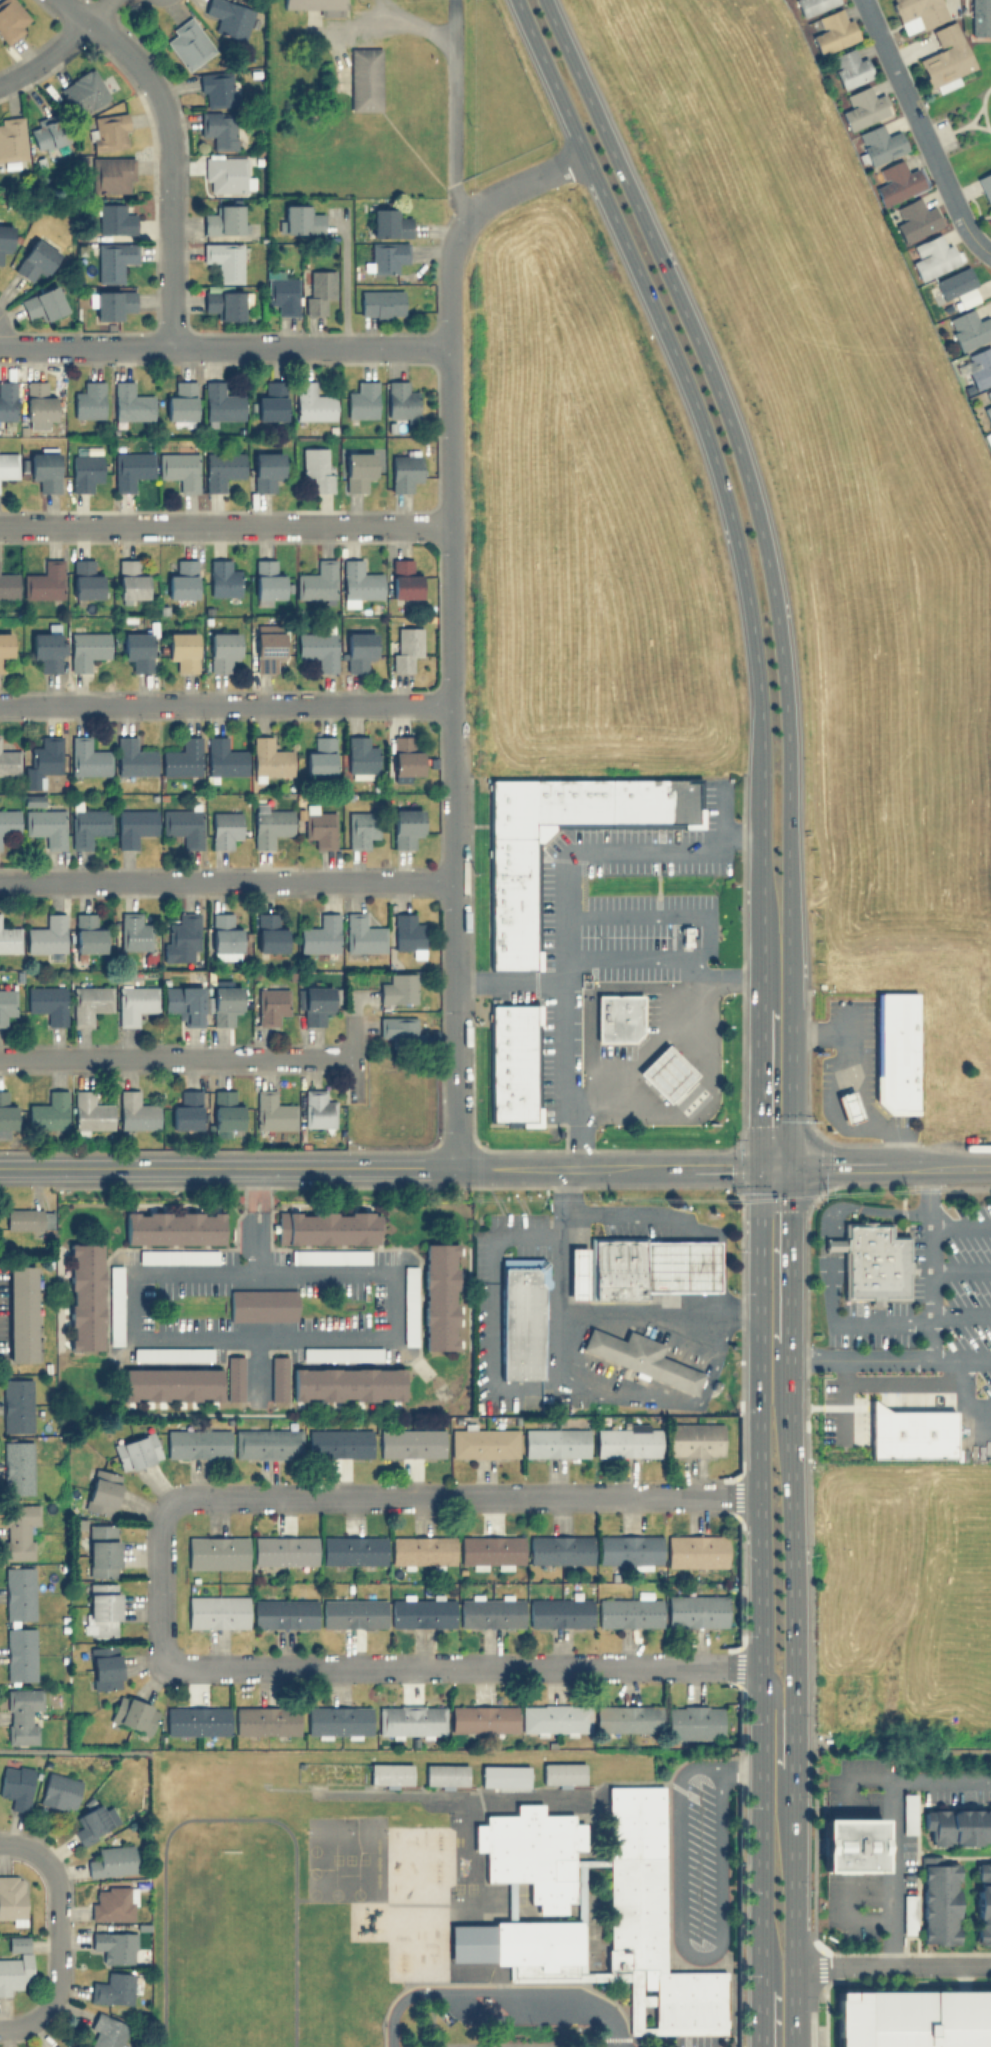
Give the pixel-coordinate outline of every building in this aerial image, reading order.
[(6,44),(32,22),(14,0),(0,0),(0,37),(6,44)] [(216,17),(212,31),(244,40),(253,8),(226,0),(208,0),(204,13),(216,17)] [(282,8),(318,8),(318,15),(342,15),(342,0),(282,0),(282,8)] [(801,18),(794,0),(838,0),(839,2),(801,18)] [(893,2),(892,0),(940,0),(948,17),(922,29),(921,26),(905,34),(904,34),(891,4),(891,3),(893,2)] [(971,34),(971,0),(990,0),(990,39),(968,39),(968,34),(971,34)] [(840,8),(845,21),(850,19),(858,38),(859,38),(819,55),(810,35),(812,35),(826,29),(825,26),(821,28),(817,17),(818,17),(840,7),(840,8)] [(162,36),(186,71),(215,51),(191,16),(162,36)] [(974,67),(975,68),(957,75),(956,76),(959,83),(959,84),(938,93),(935,85),(930,88),(930,87),(925,76),(918,59),(949,46),(949,45),(948,43),(939,47),(932,30),(955,21),(974,67)] [(349,111),(380,111),(380,47),(349,47),(349,111)] [(873,76),(842,90),(828,57),(830,57),(852,47),(858,60),(865,57),(873,76)] [(59,84),(73,115),(108,98),(94,68),(59,84)] [(233,105),(231,72),(200,73),(201,106),(233,105)] [(887,103),(887,104),(888,103),(892,112),(891,115),(878,121),(877,119),(848,131),(840,112),(841,112),(854,106),(854,105),(853,104),(849,106),(844,95),(845,95),(868,85),(873,97),(882,93),(887,103)] [(92,150),(128,146),(125,112),(93,116),(94,126),(89,127),(92,150)] [(200,112),(200,136),(213,136),(213,149),(235,149),(235,112),(200,112)] [(58,113),(28,123),(37,151),(47,148),(50,155),(70,149),(58,113)] [(0,117),(0,160),(25,158),(23,116),(0,117)] [(907,149),(907,150),(871,166),(867,160),(861,163),(860,163),(857,155),(863,152),(861,147),(863,146),(867,145),(866,144),(865,142),(862,144),(857,134),(858,133),(881,123),(886,136),(898,130),(907,149)] [(246,175),(246,154),(204,155),(205,192),(254,191),(254,175),(246,175)] [(133,157),(91,157),(91,193),(133,193),(133,157)] [(924,186),(924,187),(881,207),(873,188),(875,187),(888,181),(887,181),(886,178),(883,180),(878,170),(878,169),(901,159),(907,172),(915,168),(924,186)] [(976,178),(990,171),(990,212),(976,178)] [(941,224),(941,225),(903,243),(894,225),(895,224),(902,221),(902,220),(896,208),(896,207),(918,197),(924,210),(932,206),(941,224)] [(134,233),(134,212),(125,212),(125,204),(98,204),(98,233),(134,233)] [(203,233),(244,233),(244,204),(215,204),(215,213),(203,213),(203,233)] [(322,213),(311,213),(311,204),(279,204),(279,233),(322,233),(322,213)] [(409,236),(409,216),(399,216),(399,208),(371,208),(371,236),(409,236)] [(9,252),(11,224),(0,224),(0,264),(1,252),(9,252)] [(954,253),(960,250),(964,259),(958,262),(957,262),(958,263),(958,264),(920,282),(911,262),(926,255),(926,254),(926,253),(917,257),(912,246),(913,246),(939,233),(945,246),(949,244),(953,253),(954,253)] [(59,252),(34,237),(13,270),(30,281),(37,270),(45,275),(59,252)] [(369,241),(369,273),(396,273),(396,262),(407,262),(407,241),(369,241)] [(96,282),(122,282),(122,262),(135,262),(135,242),(96,242),(96,282)] [(242,242),(202,242),(202,262),(216,262),(216,282),(242,282),(242,242)] [(976,283),(942,298),(938,300),(935,294),(939,292),(940,291),(935,280),(934,279),(967,263),(976,282),(976,283)] [(306,270),(306,314),(324,314),(324,299),(333,299),(333,270),(306,270)] [(297,314),(297,277),(267,277),(267,303),(276,303),(276,314),(297,314)] [(40,320),(65,312),(57,285),(19,297),(26,317),(38,313),(40,320)] [(973,286),(978,298),(961,306),(955,293),(972,285),(973,286)] [(243,298),(249,298),(249,290),(204,289),(203,311),(217,311),(217,318),(243,319),(243,298)] [(402,316),(402,289),(360,289),(360,316),(402,316)] [(121,310),(133,310),(133,290),(91,290),(91,319),(121,318),(121,310)] [(988,314),(990,321),(990,336),(960,349),(952,331),(957,329),(957,328),(956,326),(953,328),(949,318),(949,317),(972,306),(978,318),(988,314)] [(990,344),(990,347),(990,381),(976,388),(968,370),(973,368),(973,367),(972,365),(967,354),(990,344)] [(407,380),(387,380),(387,418),(416,418),(416,390),(407,390),(407,380)] [(0,381),(0,419),(14,419),(14,381),(0,381)] [(26,427),(53,427),(53,392),(46,392),(46,381),(26,381),(26,427)] [(103,381),(84,381),(84,391),(73,391),(73,418),(103,418),(103,381)] [(153,419),(153,394),(133,394),(133,381),(114,381),(114,419),(153,419)] [(194,418),(194,381),(176,381),(176,393),(166,393),(166,418),(194,418)] [(244,420),(244,393),(224,393),(224,381),(205,381),(205,420),(244,420)] [(285,419),(285,381),(266,381),(266,393),(257,393),(257,419),(285,419)] [(334,419),(334,394),(315,394),(315,381),(296,381),(296,419),(334,419)] [(376,417),(376,381),(357,381),(357,391),(347,391),(347,417),(376,417)] [(983,406),(990,402),(990,423),(983,407),(983,406)] [(983,434),(990,430),(990,450),(983,434)] [(58,447),(30,447),(30,479),(38,479),(38,491),(58,491),(58,447)] [(301,447),(301,478),(312,478),(312,491),(331,491),(331,447),(301,447)] [(254,451),(254,491),(273,491),(273,479),(282,479),(282,451),(254,451)] [(0,452),(0,478),(17,478),(17,452),(0,452)] [(152,452),(114,452),(114,490),(135,490),(135,478),(152,478),(152,452)] [(198,452),(158,452),(158,478),(179,478),(179,491),(198,491),(198,452)] [(345,491),(363,491),(363,480),(372,480),(372,452),(345,452),(345,491)] [(205,491),(225,491),(225,477),(243,477),(243,453),(205,453),(205,491)] [(391,491),(410,491),(410,480),(420,480),(420,453),(391,453),(391,491)] [(72,491),(91,491),(91,480),(100,480),(100,455),(72,455),(72,491)] [(62,597),(61,558),(42,558),(42,572),(23,572),(23,598),(62,597)] [(296,572),(296,598),(334,598),(334,558),(315,558),(315,572),(296,572)] [(100,571),(92,571),(92,559),(72,559),(72,597),(100,597),(100,571)] [(146,572),(135,572),(135,559),(118,559),(118,600),(146,600),(146,572)] [(196,559),(177,559),(177,571),(167,571),(167,597),(196,597),(196,559)] [(238,595),(238,568),(229,568),(229,559),(209,559),(209,595),(238,595)] [(283,600),(283,570),(276,571),(275,559),(254,559),(255,601),(283,600)] [(343,606),(358,606),(358,597),(380,597),(380,571),(363,571),(363,559),(343,559),(343,606)] [(391,597),(416,597),(416,559),(391,559),(391,597)] [(16,597),(16,571),(0,571),(0,597),(16,597)] [(421,627),(393,627),(393,671),(412,671),(412,656),(421,656),(421,627)] [(1,671),(1,660),(10,660),(10,632),(0,632),(0,671),(1,671)] [(31,632),(31,660),(41,660),(41,672),(62,672),(62,632),(31,632)] [(108,632),(70,632),(70,671),(89,671),(89,658),(108,658),(108,632)] [(150,672),(150,632),(122,632),(122,660),(131,660),(131,672),(150,672)] [(177,672),(196,672),(196,632),(168,632),(168,660),(177,660),(177,672)] [(210,671),(233,671),(233,661),(237,661),(237,632),(210,632),(210,671)] [(255,671),(274,671),(274,660),(284,660),(284,632),(255,632),(255,671)] [(298,657),(317,657),(317,671),(335,671),(335,632),(298,632),(298,657)] [(374,632),(345,632),(345,671),(364,671),(364,660),(374,660),(374,632)] [(60,735),(39,735),(39,746),(31,746),(31,766),(25,766),(25,788),(39,788),(39,773),(60,772),(60,735)] [(347,773),(377,773),(377,745),(367,745),(367,735),(347,735),(347,773)] [(421,773),(421,748),(411,748),(411,735),(392,735),(392,773),(421,773)] [(71,774),(109,774),(109,749),(91,749),(91,736),(71,736),(71,774)] [(117,775),(155,775),(155,749),(136,749),(136,736),(117,736),(117,775)] [(199,774),(199,736),(180,736),(180,749),(161,749),(161,774),(199,774)] [(207,775),(245,775),(245,749),(226,749),(226,736),(207,736),(207,775)] [(291,749),(273,749),(273,736),(253,736),(254,780),(263,780),(263,775),(292,774),(291,749)] [(333,736),(314,736),(314,749),(305,749),(305,775),(333,775),(333,736)] [(18,774),(18,749),(0,749),(0,774),(18,774)] [(700,778),(700,827),(536,828),(537,968),(490,968),(489,779),(700,778)] [(43,794),(24,795),(24,806),(43,806),(43,794)] [(304,837),(315,837),(315,848),(334,849),(335,811),(318,811),(318,804),(305,804),(304,837)] [(273,848),(273,835),(292,835),(292,808),(254,807),(254,848),(273,848)] [(0,809),(0,848),(1,848),(1,834),(18,834),(18,809),(0,809)] [(24,835),(45,835),(45,848),(64,848),(64,809),(24,809),(24,835)] [(91,847),(91,834),(110,834),(110,809),(71,809),(71,847),(91,847)] [(155,809),(117,809),(117,848),(136,848),(136,835),(155,835),(155,809)] [(161,835),(182,835),(182,848),(200,848),(200,809),(161,809),(161,835)] [(393,809),(393,848),(413,848),(413,837),(421,837),(421,809),(393,809)] [(240,811),(211,811),(211,848),(230,848),(230,837),(240,837),(240,811)] [(347,849),(367,849),(367,837),(377,837),(377,811),(347,811),(347,849)] [(120,949),(149,949),(149,922),(141,922),(141,911),(120,911),(120,949)] [(163,961),(198,961),(198,911),(177,911),(177,923),(168,923),(168,940),(163,940),(163,961)] [(384,924),(365,924),(365,911),(345,911),(345,951),(384,951),(384,924)] [(1,912),(0,912),(0,952),(20,952),(20,924),(1,924),(1,912)] [(103,951),(103,925),(95,925),(95,912),(75,912),(75,951),(103,951)] [(64,913),(45,913),(45,926),(26,926),(26,952),(53,952),(53,958),(64,958),(64,913)] [(212,958),(240,958),(240,925),(231,925),(231,913),(212,913),(212,958)] [(256,913),(256,952),(285,952),(285,924),(276,924),(276,913),(256,913)] [(338,913),(319,913),(319,926),(298,926),(298,951),(325,951),(325,959),(338,959),(338,913)] [(423,949),(423,923),(413,923),(413,913),(394,913),(394,949),(423,949)] [(415,973),(389,973),(389,983),(379,983),(379,1007),(415,1007),(415,973)] [(111,985),(73,985),(73,1026),(93,1026),(93,1011),(111,1011),(111,985)] [(137,1011),(158,1011),(158,985),(118,985),(118,1026),(137,1026),(137,1011)] [(26,1013),(46,1013),(46,1026),(66,1026),(66,986),(26,986),(26,1013)] [(202,986),(163,986),(163,1011),(178,1011),(178,1020),(183,1020),(183,1026),(202,1026),(202,986)] [(240,986),(212,986),(212,1025),(232,1025),(232,1012),(240,1012),(240,986)] [(298,986),(298,1026),(323,1026),(323,1008),(338,1008),(338,986),(298,986)] [(288,987),(257,987),(257,1024),(278,1024),(278,1014),(288,1014),(288,987)] [(0,988),(0,1025),(4,1025),(4,1015),(15,1015),(15,988),(0,988)] [(875,993),(918,993),(916,1114),(888,1113),(874,1100),(875,993)] [(597,994),(640,994),(640,1033),(632,1040),(597,1040),(597,994)] [(488,1004),(536,1004),(536,1124),(489,1124),(488,1004)] [(416,1016),(379,1016),(379,1042),(416,1042),(416,1016)] [(665,1043),(696,1074),(666,1103),(636,1072),(665,1043)] [(334,1127),(334,1100),(324,1100),(324,1088),(303,1088),(303,1127),(334,1127)] [(28,1128),(65,1128),(65,1089),(46,1089),(46,1103),(28,1103),(28,1128)] [(157,1128),(157,1102),(138,1102),(138,1089),(119,1089),(119,1128),(157,1128)] [(200,1129),(200,1089),(180,1089),(180,1101),(172,1101),(172,1129),(200,1129)] [(256,1089),(256,1128),(294,1128),(294,1103),(275,1103),(275,1089),(256,1089)] [(836,1095),(852,1089),(861,1117),(845,1123),(836,1095)] [(13,1099),(8,1099),(8,1090),(0,1090),(0,1136),(5,1136),(5,1129),(13,1129),(13,1099)] [(74,1129),(112,1129),(112,1102),(95,1102),(95,1090),(74,1090),(74,1129)] [(213,1090),(213,1129),(242,1129),(242,1103),(234,1103),(234,1090),(213,1090)] [(5,1229),(53,1230),(53,1208),(5,1208),(5,1229)] [(223,1211),(125,1211),(125,1243),(223,1243),(223,1211)] [(378,1243),(378,1211),(276,1211),(276,1244),(378,1243)] [(843,1249),(833,1250),(823,1250),(823,1239),(833,1239),(843,1239),(843,1222),(859,1222),(859,1220),(874,1220),(874,1222),(891,1222),(891,1235),(906,1235),(906,1260),(908,1260),(908,1262),(913,1262),(913,1272),(908,1272),(908,1298),(882,1298),(882,1304),(869,1304),(869,1298),(843,1298),(843,1249)] [(643,1241),(643,1237),(589,1237),(589,1297),(643,1297),(643,1291),(643,1241)] [(718,1241),(718,1291),(681,1291),(643,1291),(643,1241),(681,1241),(718,1241)] [(101,1243),(69,1243),(69,1350),(101,1350),(101,1243)] [(456,1243),(423,1243),(423,1349),(456,1349),(456,1243)] [(586,1248),(586,1298),(569,1298),(569,1248),(586,1248)] [(138,1263),(217,1263),(217,1249),(138,1249),(138,1263)] [(290,1249),(290,1262),(369,1262),(369,1249),(290,1249)] [(501,1258),(543,1258),(547,1262),(547,1287),(540,1287),(540,1378),(500,1378),(501,1258)] [(7,1361),(36,1361),(36,1265),(7,1265),(7,1361)] [(122,1265),(109,1265),(109,1344),(122,1344),(122,1265)] [(416,1266),(403,1266),(404,1321),(416,1321),(416,1266)] [(229,1321),(295,1321),(295,1289),(229,1289),(229,1321)] [(659,1355),(703,1374),(694,1395),(623,1365),(582,1348),(591,1326),(623,1340),(627,1330),(631,1331),(663,1345),(659,1355)] [(133,1360),(212,1360),(212,1347),(133,1347),(133,1360)] [(302,1360),(366,1360),(366,1348),(302,1348),(302,1360)] [(226,1356),(226,1399),(243,1399),(243,1356),(226,1356)] [(286,1356),(270,1356),(270,1401),(286,1401),(286,1356)] [(122,1368),(122,1401),(220,1401),(220,1368),(122,1368)] [(403,1401),(403,1368),(292,1368),(292,1401),(403,1401)] [(1,1431),(31,1431),(31,1378),(1,1378),(1,1431)] [(717,1391),(721,1382),(714,1379),(710,1388),(717,1391)] [(869,1399),(886,1411),(953,1411),(953,1457),(869,1458),(869,1399)] [(668,1456),(723,1456),(723,1422),(668,1422),(668,1456)] [(596,1457),(659,1457),(659,1425),(596,1425),(596,1457)] [(517,1458),(517,1427),(450,1427),(451,1458),(517,1458)] [(588,1457),(588,1427),(523,1427),(523,1457),(588,1457)] [(302,1428),(234,1428),(234,1458),(302,1458),(302,1428)] [(229,1429),(167,1429),(167,1458),(229,1458),(229,1429)] [(308,1458),(372,1458),(372,1429),(308,1429),(308,1458)] [(380,1458),(443,1458),(443,1429),(380,1429),(380,1458)] [(161,1459),(153,1432),(113,1443),(121,1471),(161,1459)] [(32,1441),(2,1441),(2,1493),(32,1493),(32,1441)] [(83,1508),(111,1515),(121,1474),(92,1468),(83,1508)] [(33,1559),(33,1528),(38,1528),(38,1504),(4,1504),(4,1559),(33,1559)] [(117,1576),(117,1524),(88,1524),(88,1576),(117,1576)] [(247,1535),(188,1535),(188,1568),(247,1568),(247,1535)] [(317,1535),(253,1535),(253,1565),(317,1565),(317,1535)] [(385,1535),(322,1535),(322,1564),(385,1564),(385,1535)] [(391,1564),(454,1564),(454,1535),(391,1535),(391,1564)] [(460,1535),(460,1564),(471,1564),(471,1568),(522,1568),(522,1535),(460,1535)] [(592,1564),(592,1535),(528,1535),(528,1564),(592,1564)] [(660,1535),(597,1535),(597,1567),(660,1567),(660,1535)] [(726,1535),(666,1535),(666,1567),(726,1567),(726,1535)] [(34,1566),(4,1566),(4,1620),(34,1620),(34,1566)] [(87,1635),(118,1635),(117,1583),(86,1583),(87,1635)] [(666,1627),(727,1627),(727,1594),(666,1594),(666,1627)] [(247,1628),(247,1595),(187,1595),(187,1628),(247,1628)] [(459,1627),(523,1627),(523,1596),(460,1595),(459,1627)] [(391,1627),(454,1627),(454,1596),(391,1596),(391,1627)] [(253,1627),(316,1627),(316,1598),(253,1598),(253,1627)] [(322,1598),(322,1627),(385,1627),(385,1598),(322,1598)] [(592,1598),(528,1598),(528,1627),(592,1627),(592,1598)] [(597,1598),(597,1627),(662,1627),(662,1598),(597,1598)] [(34,1680),(34,1627),(5,1627),(5,1680),(34,1680)] [(90,1647),(92,1688),(119,1687),(117,1646),(90,1647)] [(37,1723),(31,1723),(31,1709),(42,1709),(42,1688),(6,1688),(6,1744),(37,1744),(37,1723)] [(158,1708),(119,1694),(109,1720),(148,1735),(158,1708)] [(378,1704),(378,1736),(445,1736),(445,1704),(378,1704)] [(588,1704),(521,1704),(521,1732),(588,1732),(588,1704)] [(659,1704),(594,1704),(594,1731),(659,1731),(659,1704)] [(721,1704),(666,1704),(666,1739),(721,1739),(721,1704)] [(371,1705),(306,1705),(306,1736),(371,1736),(371,1705)] [(515,1732),(515,1705),(449,1705),(449,1732),(515,1732)] [(229,1735),(229,1706),(165,1706),(165,1735),(229,1735)] [(298,1734),(298,1706),(234,1706),(234,1734),(298,1734)] [(369,1763),(410,1762),(410,1784),(369,1784),(369,1763)] [(542,1763),(583,1762),(584,1783),(542,1784),(542,1763)] [(424,1764),(466,1763),(466,1785),(424,1786),(424,1764)] [(2,1764),(0,1780),(0,1796),(9,1797),(8,1809),(27,1811),(32,1767),(2,1764)] [(528,1766),(480,1765),(480,1787),(528,1788),(528,1766)] [(79,1778),(46,1771),(39,1804),(72,1812),(79,1778)] [(607,1786),(662,1786),(663,1972),(725,1972),(725,2033),(628,2034),(628,1980),(507,1981),(507,1964),(494,1964),(494,1961),(449,1961),(449,1925),(493,1924),(493,1921),(507,1921),(506,1880),(484,1881),(484,1850),(473,1850),(473,1823),(484,1823),(484,1815),(514,1815),(514,1804),(541,1804),(541,1815),(572,1814),(572,1823),(584,1823),(584,1849),(572,1849),(572,1859),(608,1859),(607,1786)] [(915,1792),(915,1832),(902,1832),(901,1792),(915,1792)] [(112,1827),(99,1801),(75,1814),(81,1825),(72,1830),(79,1844),(112,1827)] [(983,1807),(990,1807),(990,1843),(985,1843),(985,1840),(978,1840),(978,1842),(972,1842),(972,1844),(959,1844),(959,1842),(953,1842),(953,1840),(946,1840),(946,1843),(938,1843),(938,1845),(929,1845),(929,1843),(928,1843),(928,1827),(922,1827),(922,1809),(931,1809),(931,1807),(948,1807),(948,1809),(953,1809),(953,1807),(977,1806),(977,1809),(983,1809),(983,1807)] [(821,1818),(882,1817),(882,1871),(822,1872),(821,1818)] [(96,1847),(97,1858),(86,1858),(87,1876),(135,1873),(133,1844),(96,1847)] [(956,1860),(956,1863),(958,1863),(958,1870),(957,1870),(957,1878),(954,1878),(954,1887),(956,1887),(957,1895),(958,1895),(958,1909),(957,1909),(957,1917),(954,1917),(954,1926),(957,1926),(957,1934),(958,1934),(958,1941),(921,1942),(921,1863),(922,1863),(922,1854),(941,1854),(941,1861),(956,1860)] [(975,1860),(990,1860),(990,1943),(980,1943),(980,1941),(974,1941),(974,1934),(975,1934),(975,1926),(978,1926),(978,1917),(975,1916),(975,1909),(973,1909),(973,1895),(975,1895),(975,1886),(978,1886),(978,1878),(975,1878),(975,1870),(973,1870),(973,1863),(975,1863),(975,1860)] [(25,1925),(25,1875),(0,1875),(0,1917),(12,1917),(12,1925),(25,1925)] [(91,1919),(135,1919),(135,1886),(91,1886),(91,1919)] [(915,1893),(915,1933),(902,1933),(902,1893),(915,1893)] [(91,1950),(102,1950),(102,1962),(134,1962),(134,1931),(91,1931),(91,1950)] [(20,1993),(20,1982),(30,1982),(29,1936),(7,1936),(8,1955),(0,1955),(0,1993),(20,1993)] [(130,2004),(133,1974),(105,1971),(104,1983),(91,1981),(89,2000),(130,2004)] [(835,1991),(990,1990),(990,2046),(836,2046),(835,1991)] [(119,2045),(127,2024),(95,2011),(89,2028),(96,2031),(90,2046),(125,2046),(119,2045)]
